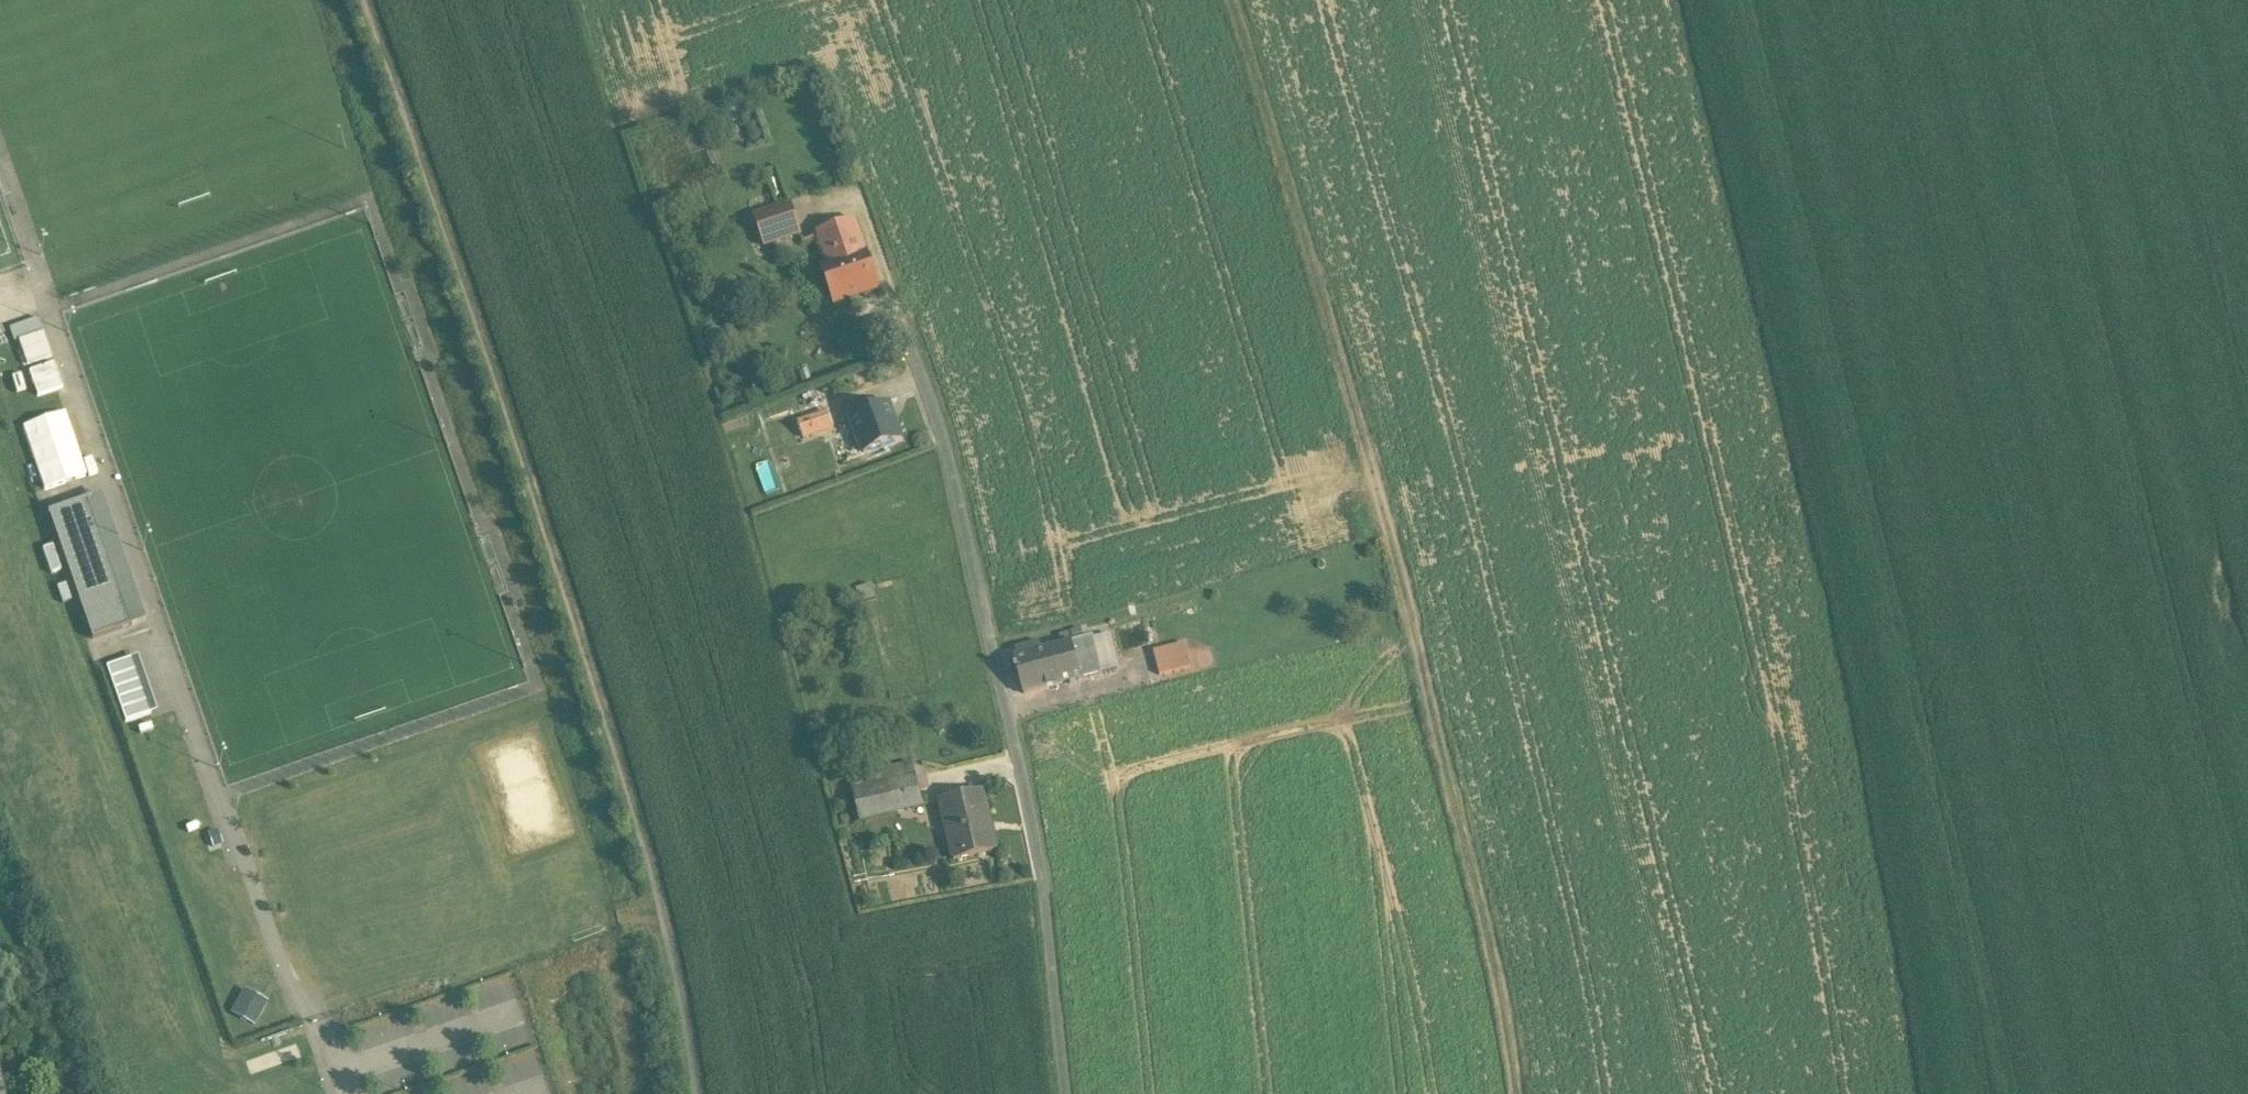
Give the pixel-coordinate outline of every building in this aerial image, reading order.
[(791,206),(755,218),(765,247),(801,234),(791,206)] [(856,220),(818,234),(829,266),(868,253),(856,220)] [(829,266),(822,268),(835,307),(881,291),(868,253),(829,266)] [(24,364),(52,355),(40,316),(11,325),(24,364)] [(29,367),(35,393),(62,387),(56,361),(29,367)] [(889,405),(852,419),(865,454),(902,441),(889,405)] [(40,488),(85,477),(68,411),(23,422),(40,488)] [(829,414),(799,424),(804,438),(833,428),(829,414)] [(87,499),(48,513),(92,640),(132,626),(87,499)] [(1094,641),(1103,675),(1120,670),(1112,636),(1094,641)] [(1041,644),(1016,650),(1018,658),(1015,658),(1025,695),(1083,680),(1103,675),(1094,641),(1094,638),(1043,651),(1041,644)] [(1181,647),(1155,654),(1161,677),(1186,670),(1181,647)] [(106,664),(125,720),(158,709),(139,653),(106,664)] [(887,771),(851,779),(854,793),(917,778),(914,766),(887,772),(887,771)] [(917,778),(854,793),(861,822),(924,807),(917,778)] [(983,792),(946,801),(953,831),(948,833),(955,862),(998,852),(994,832),(992,832),(983,792)] [(479,981),(483,1002),(518,996),(514,975),(479,981)] [(243,985),(230,1011),(255,1024),(268,998),(243,985)] [(507,1055),(510,1079),(542,1075),(539,1051),(507,1055)]
